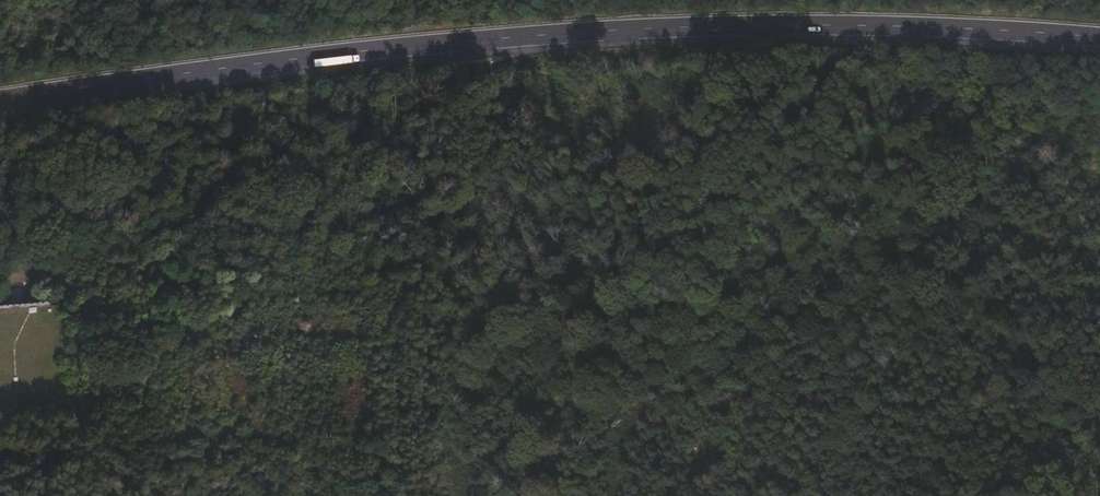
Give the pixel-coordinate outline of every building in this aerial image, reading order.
[(0,308),(0,391),(64,385),(56,303),(0,308)]
